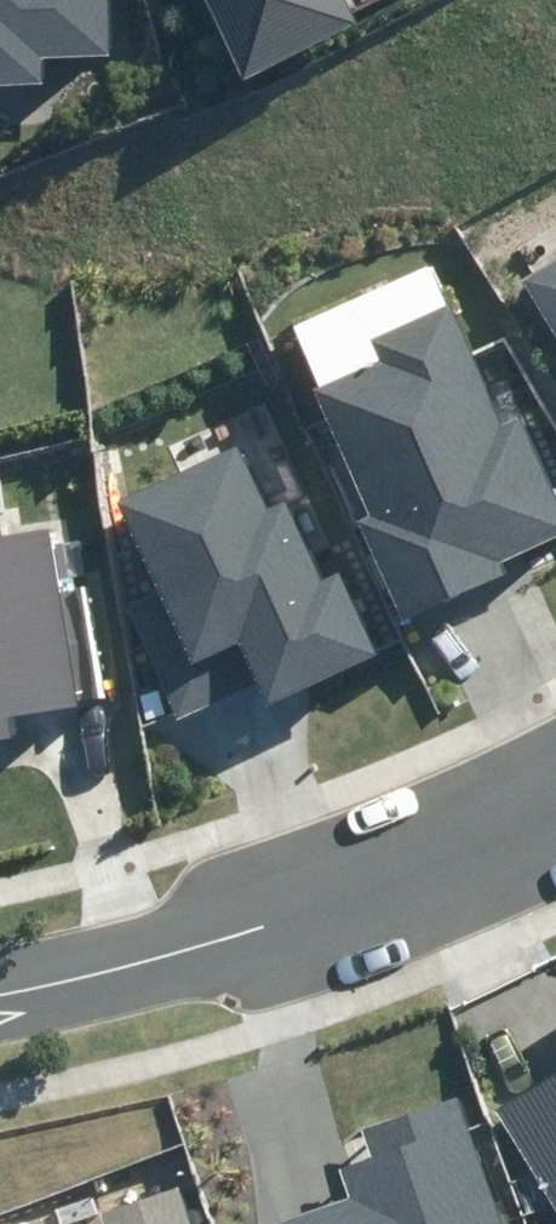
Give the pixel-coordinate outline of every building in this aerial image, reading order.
[(42,86),(41,57),(109,55),(107,0),(0,0),(0,87),(42,86)] [(248,76),(353,24),(342,0),(211,0),(248,76)] [(555,341),(555,257),(519,279),(555,341)] [(400,620),(503,573),(498,562),(555,535),(555,499),(515,411),(493,422),(439,306),(367,340),(378,363),(315,392),(371,513),(354,520),(400,620)] [(262,685),(268,701),(377,655),(344,575),(321,585),(285,501),(263,511),(236,447),(117,497),(157,592),(128,605),(177,721),(262,685)] [(10,740),(6,714),(79,702),(50,533),(0,541),(0,742),(10,740)] [(495,1110),(555,1216),(555,1075),(495,1110)] [(268,1223),(502,1223),(461,1097),(365,1128),(374,1156),(343,1166),(353,1197),(268,1223)] [(179,1189),(100,1214),(103,1223),(191,1223),(179,1189)]
